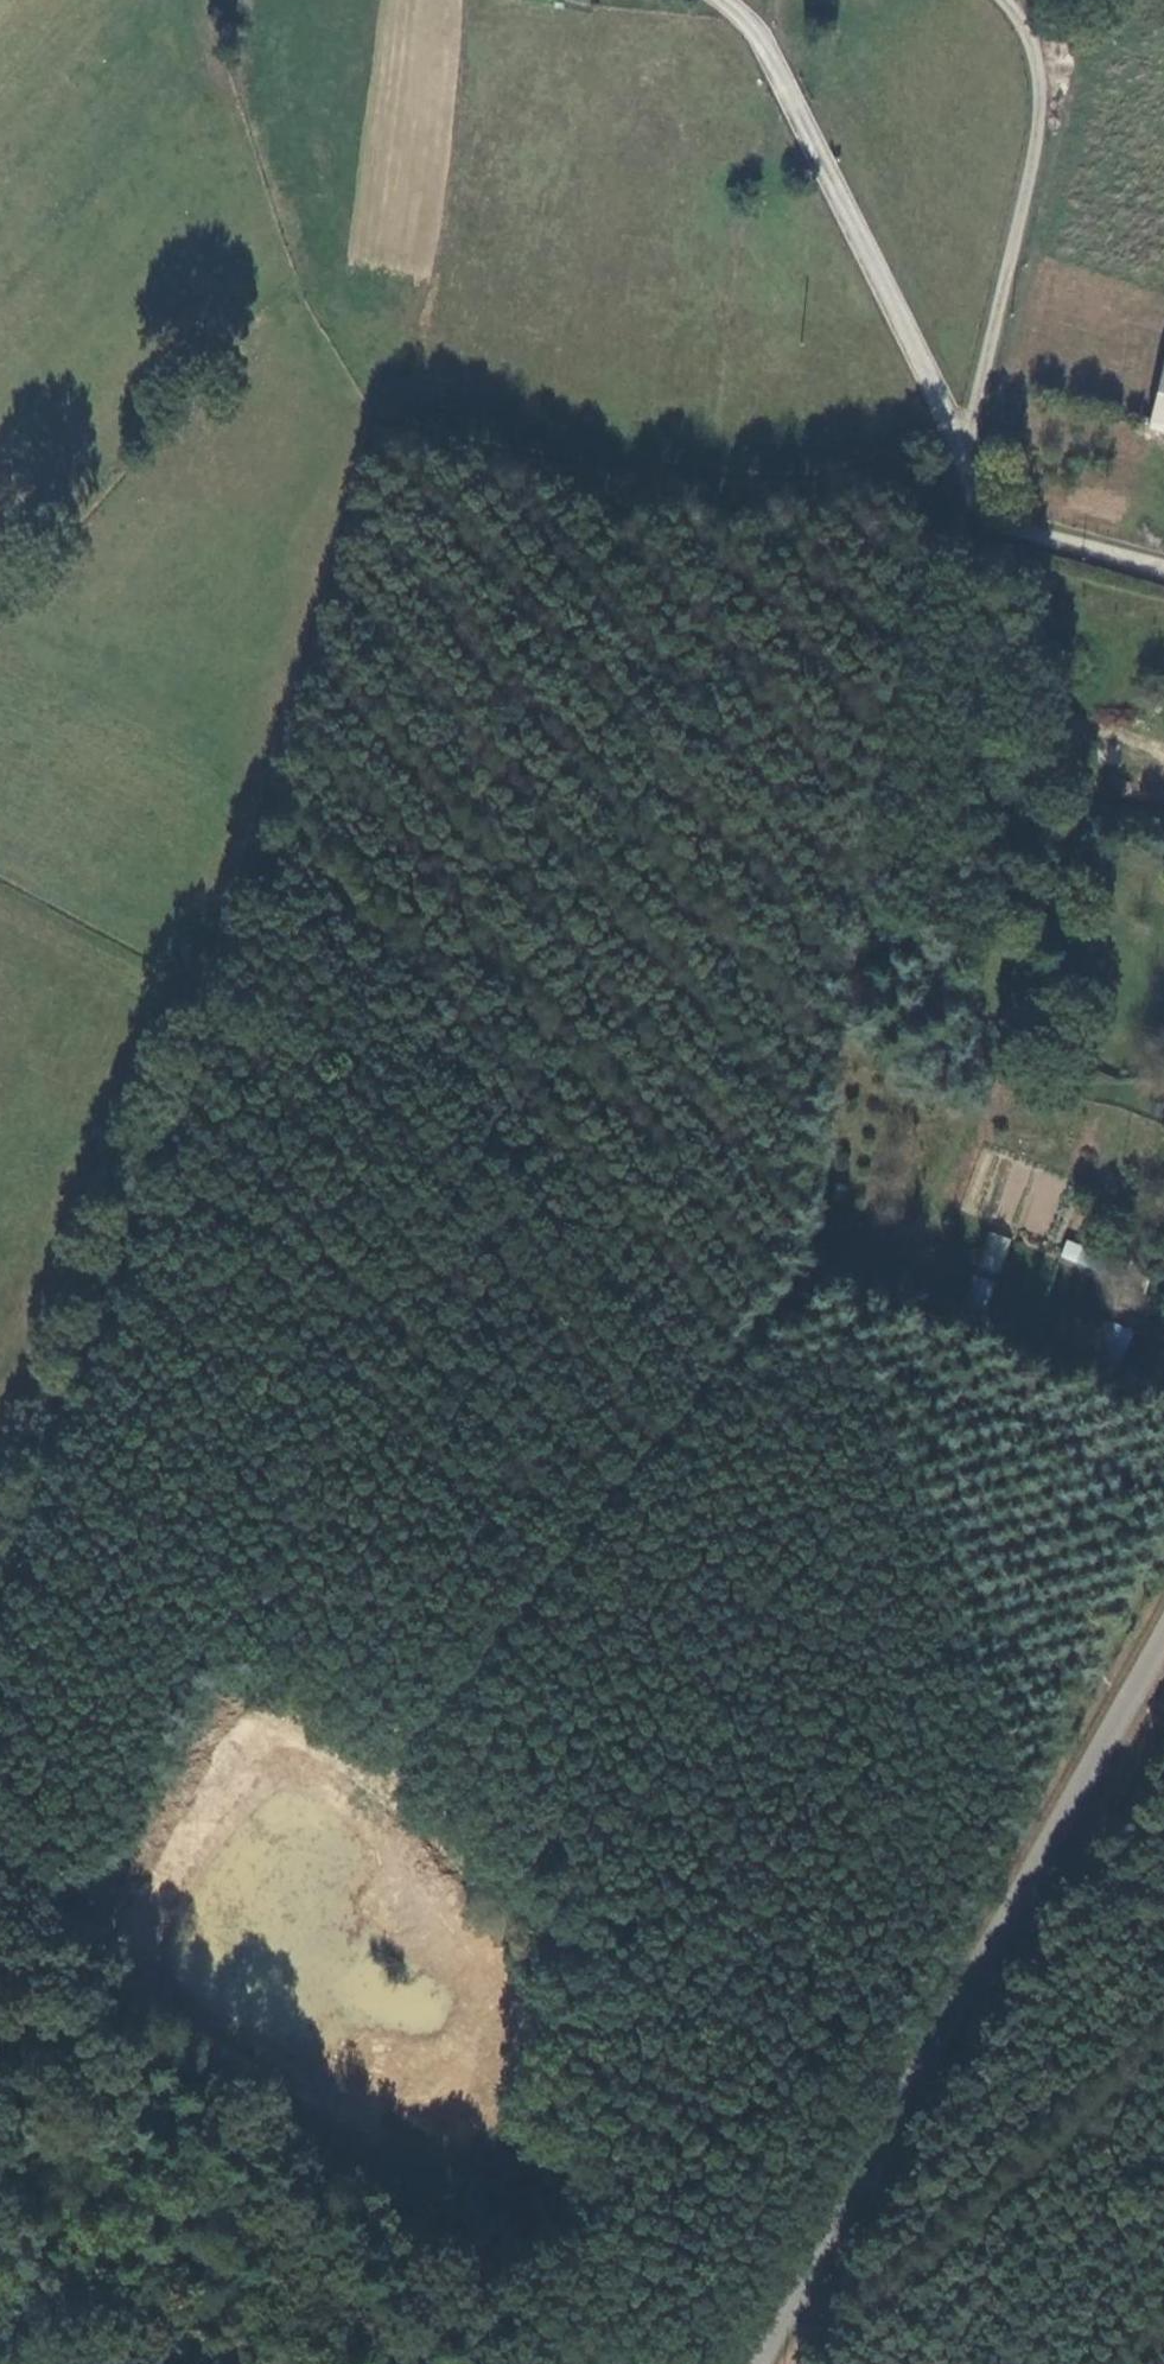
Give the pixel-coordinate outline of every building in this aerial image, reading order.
[(1147,430),(1163,434),(1163,364),(1147,430)] [(999,1273),(1011,1238),(990,1231),(978,1266),(999,1273)] [(1080,1264),(1086,1246),(1065,1239),(1059,1257),(1080,1264)] [(975,1277),(969,1298),(986,1303),(993,1282),(975,1277)] [(1111,1322),(1101,1350),(1122,1358),(1133,1330),(1111,1322)]
